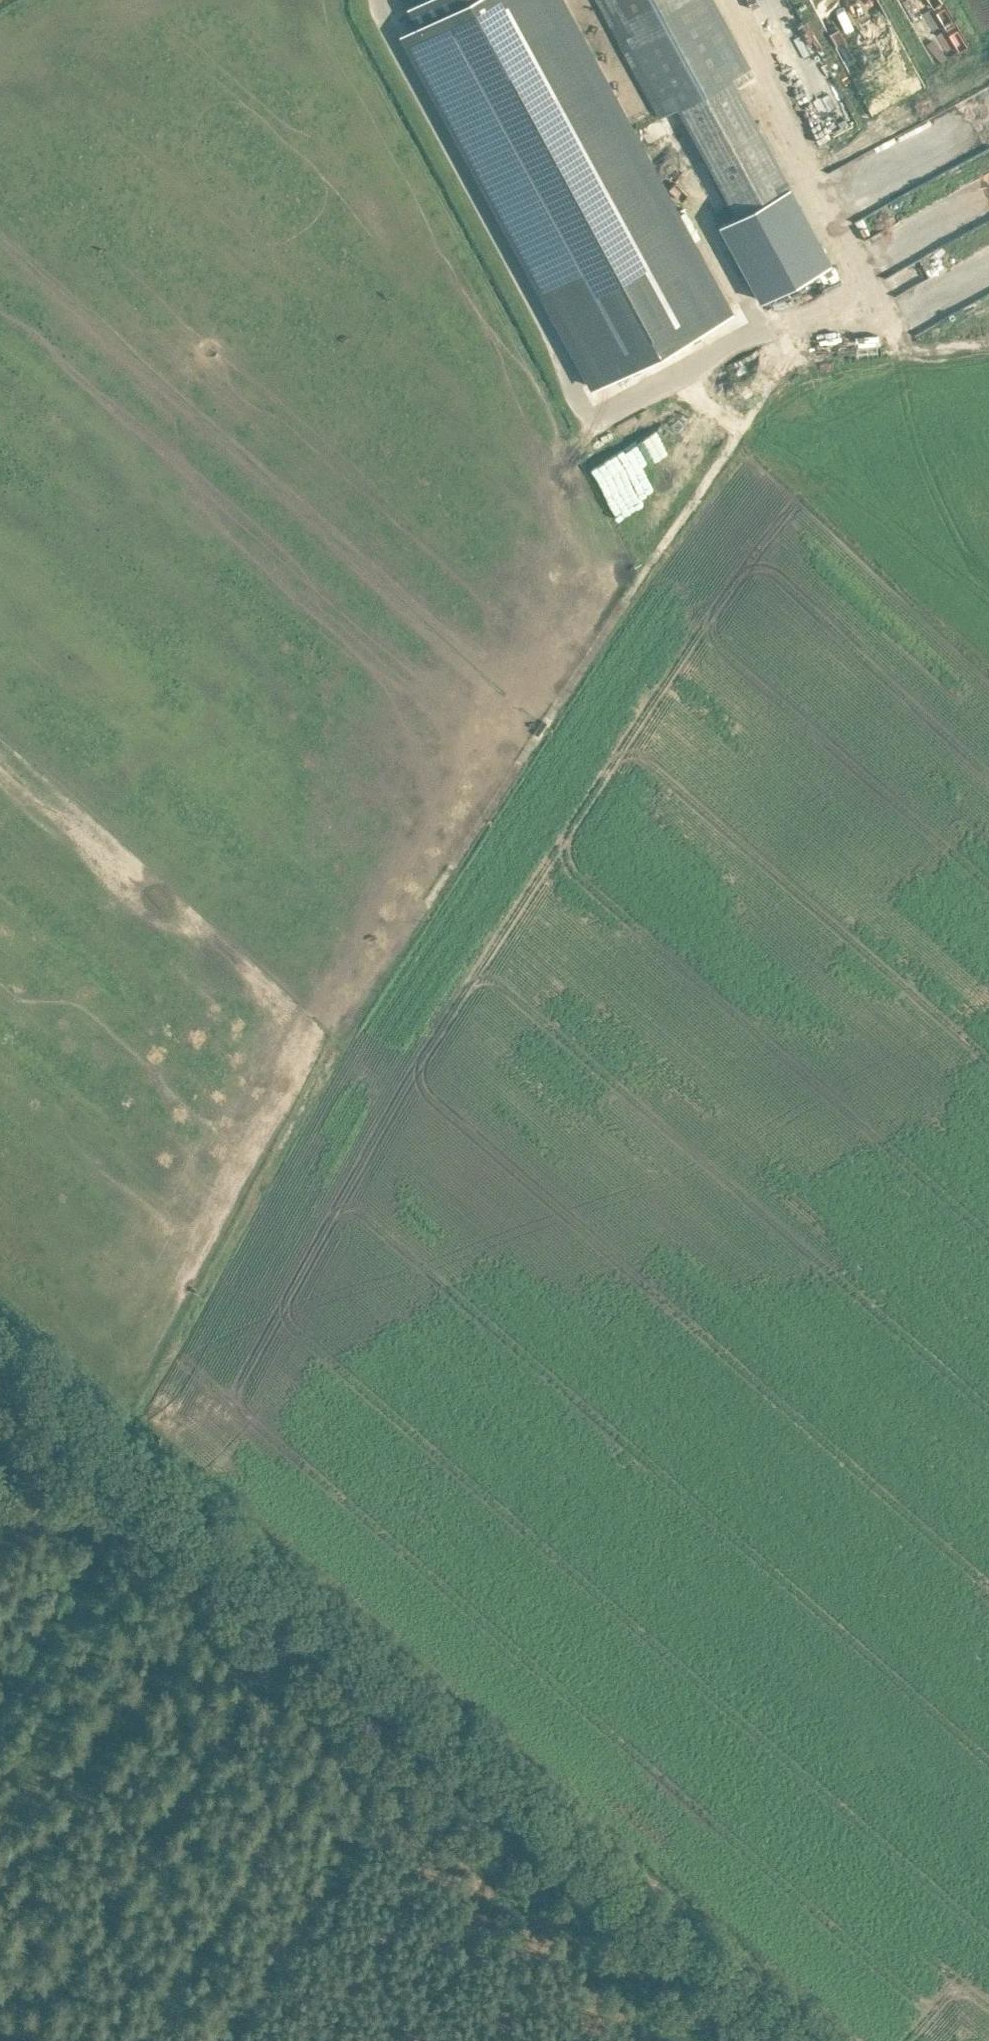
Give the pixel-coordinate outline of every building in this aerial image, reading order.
[(562,0),(421,0),(409,7),(418,25),(404,33),(595,386),(731,313),(562,0)] [(619,40),(693,0),(598,0),(619,40)] [(619,40),(661,117),(751,69),(714,0),(693,0),(619,40)]
